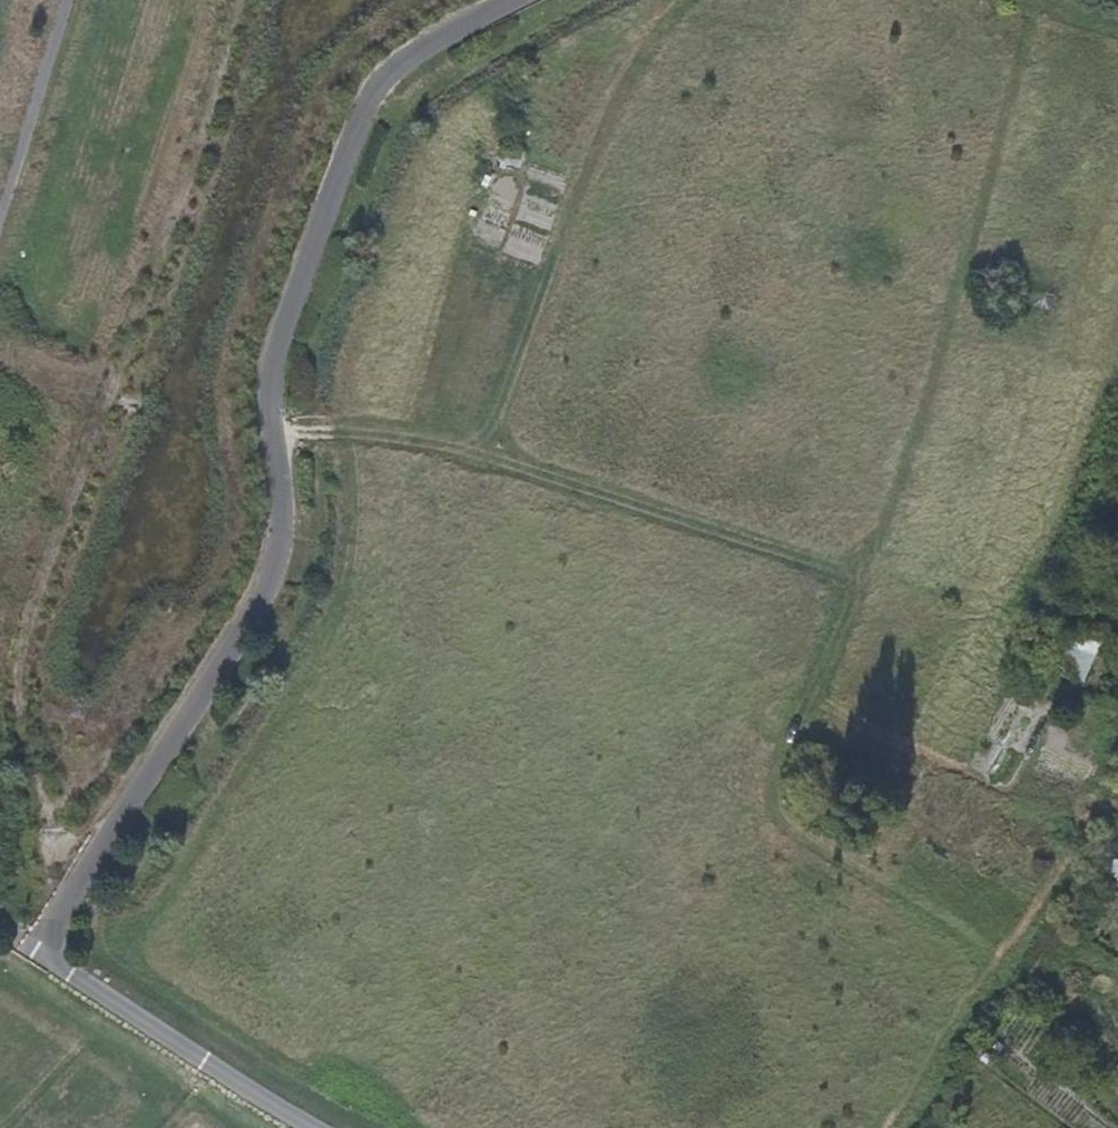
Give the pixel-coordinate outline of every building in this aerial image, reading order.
[(1051,629),(1036,623),(1030,637),(1046,644),(1051,629)] [(1096,670),(1105,644),(1087,638),(1084,645),(1081,644),(1070,678),(1088,684),(1094,669),(1096,670)]
